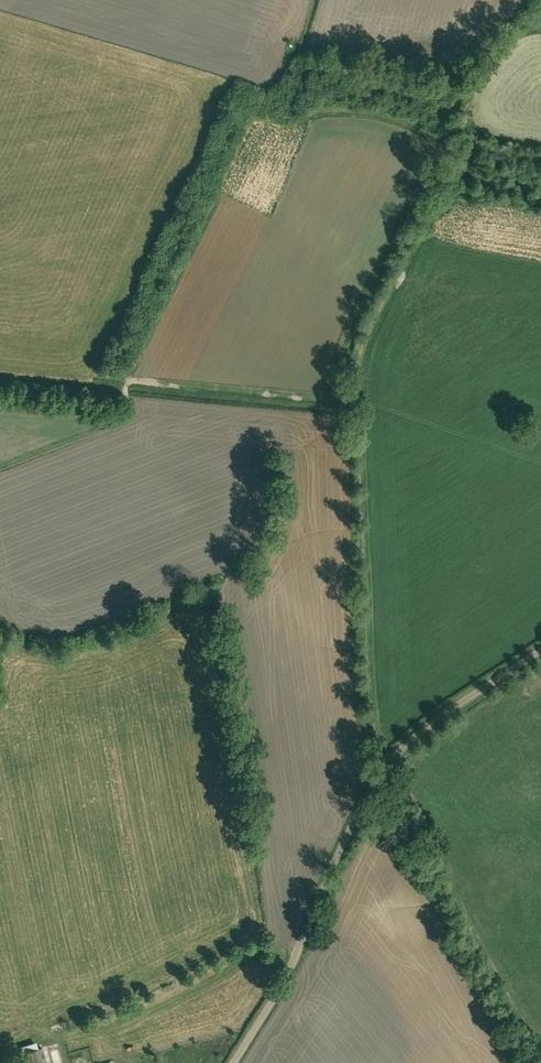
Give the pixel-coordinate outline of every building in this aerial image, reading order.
[(42,1047),(19,1054),(22,1062),(48,1062),(42,1047)]
